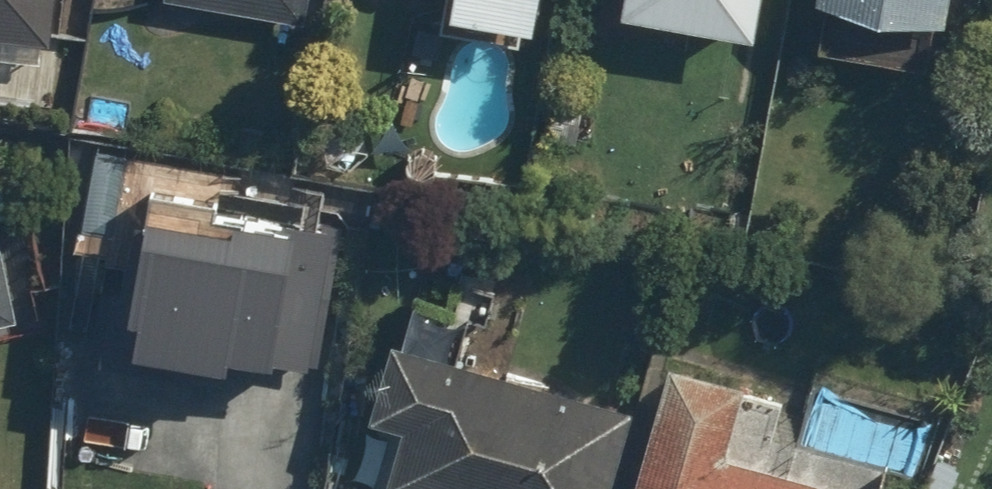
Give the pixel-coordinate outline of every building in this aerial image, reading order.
[(35,60),(37,41),(50,42),(54,0),(0,0),(0,57),(35,60)] [(309,0),(164,0),(164,3),(305,27),(309,0)] [(439,23),(529,39),(536,0),(443,0),(439,23)] [(762,0),(624,0),(620,23),(754,46),(762,0)] [(934,80),(948,0),(811,0),(801,57),(934,80)] [(101,273),(93,347),(201,360),(203,345),(319,358),(337,206),(138,183),(128,276),(101,273)] [(13,321),(0,261),(0,324),(13,321)] [(392,349),(368,428),(398,437),(382,488),(606,488),(627,420),(392,349)] [(723,456),(742,389),(664,367),(629,488),(836,488),(723,456)] [(352,480),(349,488),(381,488),(352,480)]
